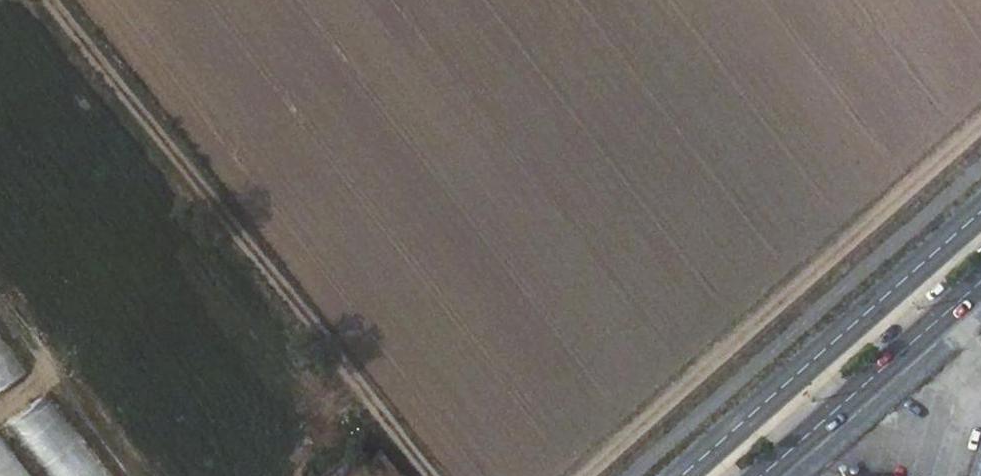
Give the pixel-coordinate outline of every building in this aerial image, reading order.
[(27,370),(0,337),(0,392),(27,370)] [(44,394),(7,424),(49,475),(110,475),(44,394)] [(0,437),(0,475),(31,475),(0,437)] [(376,451),(357,467),(348,455),(323,475),(396,475),(376,451)]
